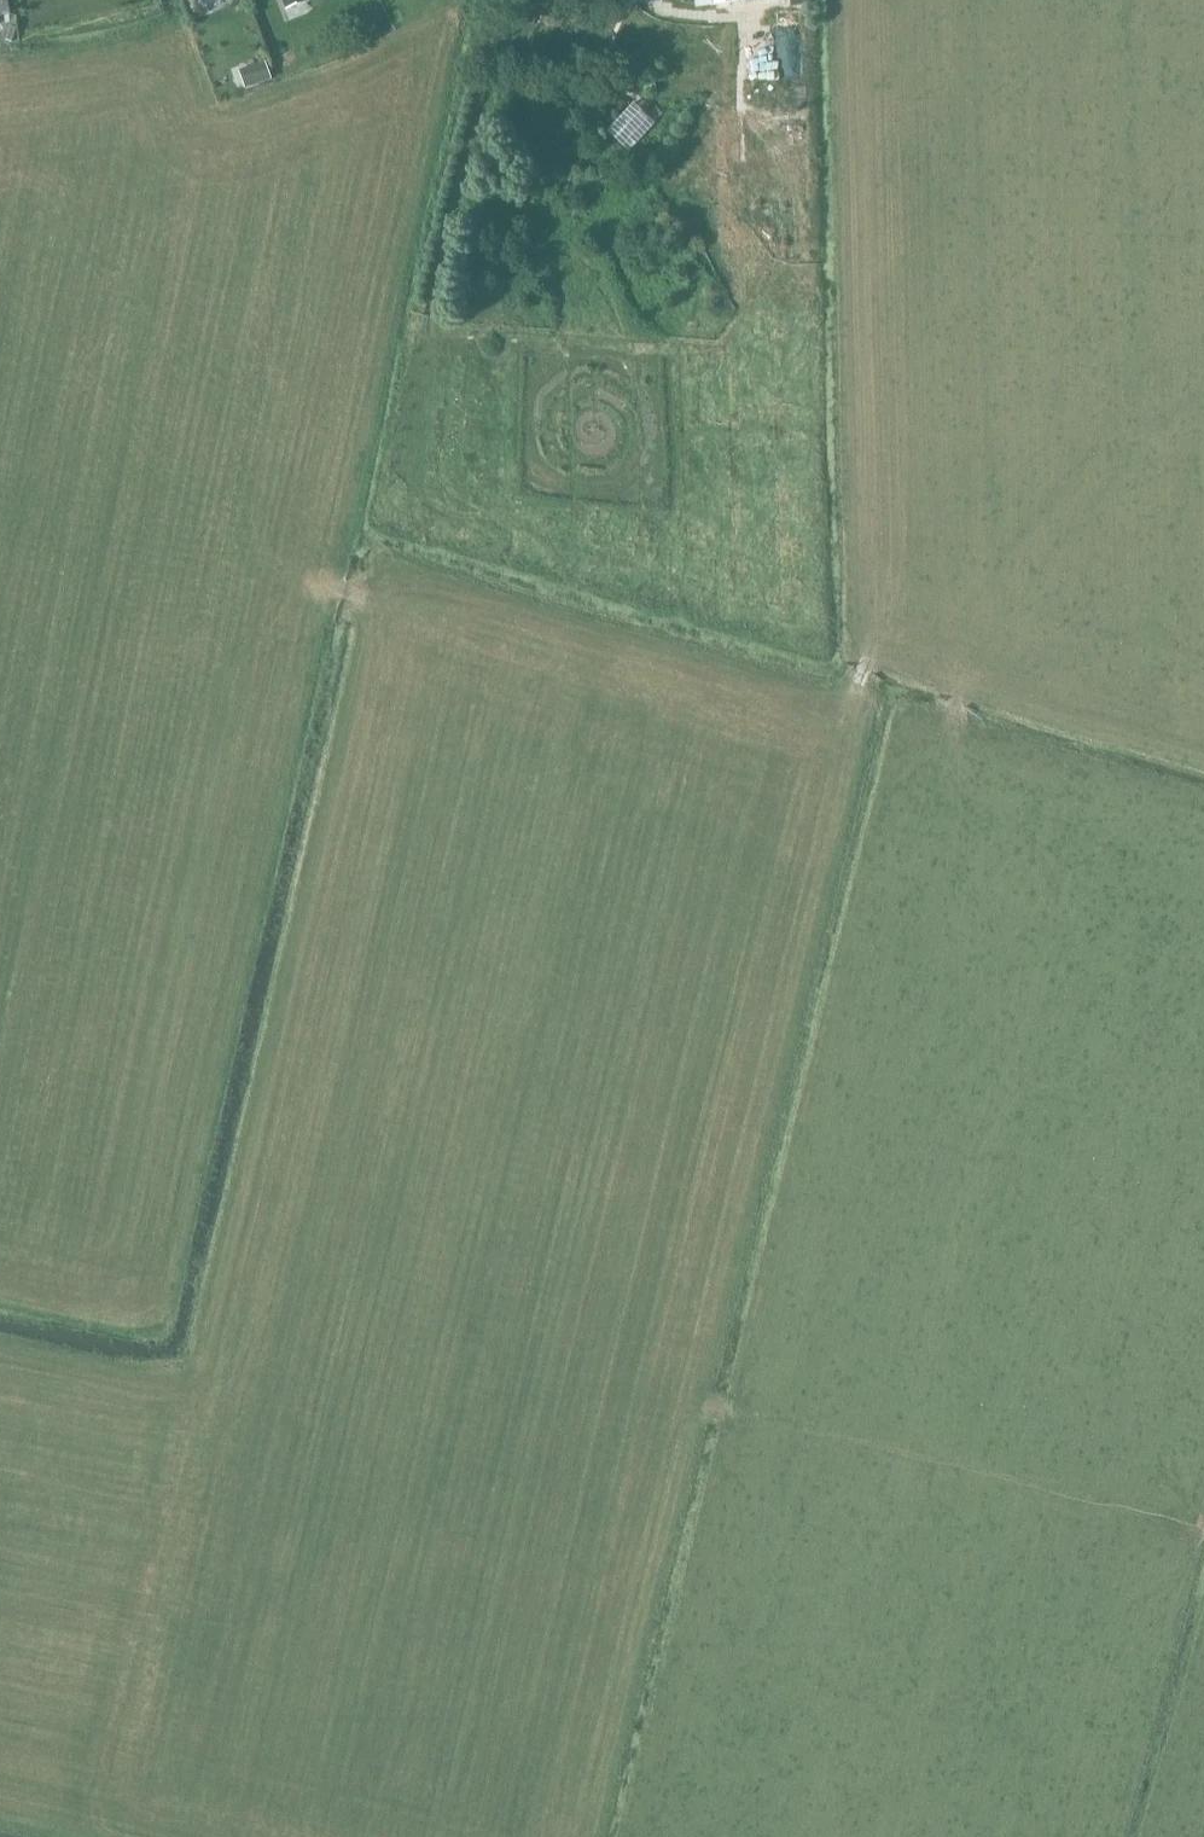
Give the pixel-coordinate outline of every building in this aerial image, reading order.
[(286,10),(306,1),(306,0),(282,0),(286,10)] [(633,83),(610,121),(628,132),(651,94),(633,83)]
